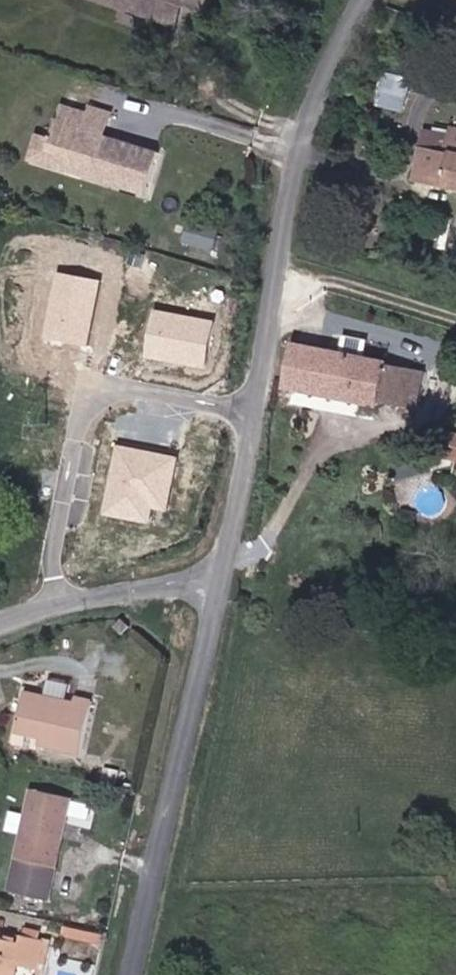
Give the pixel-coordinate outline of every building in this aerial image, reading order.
[(174,22),(182,4),(192,8),(196,0),(109,0),(174,22)] [(192,8),(216,16),(223,0),(196,0),(192,8)] [(192,8),(182,4),(174,22),(184,26),(192,8)] [(408,110),(416,80),(388,73),(381,103),(408,110)] [(49,145),(73,153),(69,165),(147,192),(161,148),(100,130),(83,124),(88,107),(63,100),(52,135),(49,145)] [(107,105),(90,100),(88,107),(83,124),(100,130),(107,105)] [(454,126),(452,135),(429,130),(420,178),(455,185),(455,127),(454,126)] [(73,153),(49,145),(52,135),(39,131),(32,154),(69,165),(73,153)] [(188,241),(222,248),(227,227),(193,219),(188,241)] [(87,343),(99,282),(59,274),(48,336),(87,343)] [(214,323),(152,310),(143,355),(205,367),(214,323)] [(418,407),(425,370),(294,342),(285,387),(385,407),(386,401),(418,407)] [(452,439),(439,438),(438,452),(451,454),(452,439)] [(176,457),(115,446),(103,515),(145,523),(148,509),(167,512),(176,457)] [(116,626),(124,633),(132,623),(124,616),(116,626)] [(72,748),(86,698),(64,692),(62,701),(16,688),(7,719),(28,725),(25,736),(72,748)] [(25,736),(28,725),(7,719),(4,731),(25,736)] [(43,900),(67,796),(26,787),(3,891),(43,900)] [(0,935),(0,974),(12,974),(14,965),(46,970),(53,935),(7,926),(6,936),(0,935)]
